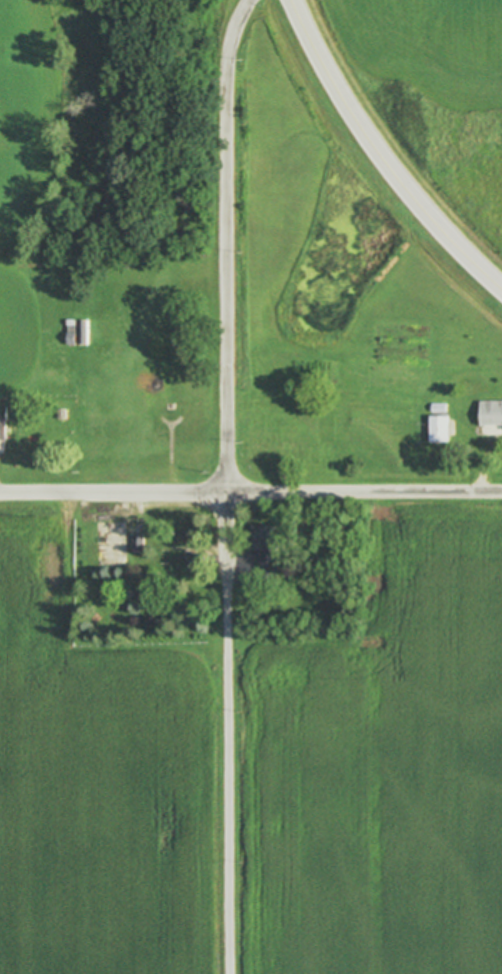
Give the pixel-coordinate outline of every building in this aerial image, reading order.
[(68,319),(77,319),(76,344),(68,344),(68,340),(68,335),(68,332),(69,332),(69,325),(68,325),(68,319)] [(76,345),(87,345),(86,322),(76,322),(76,345)] [(479,437),(501,436),(501,403),(478,403),(479,437)] [(59,409),(67,409),(67,418),(59,418),(59,409)] [(7,439),(0,439),(0,418),(8,418),(7,439)] [(427,444),(447,444),(448,418),(428,418),(427,444)] [(134,535),(145,535),(144,551),(133,551),(134,535)] [(188,554),(205,554),(205,565),(188,565),(188,554)] [(148,594),(147,598),(143,600),(139,599),(137,595),(138,591),(142,589),(146,590),(148,594)]
